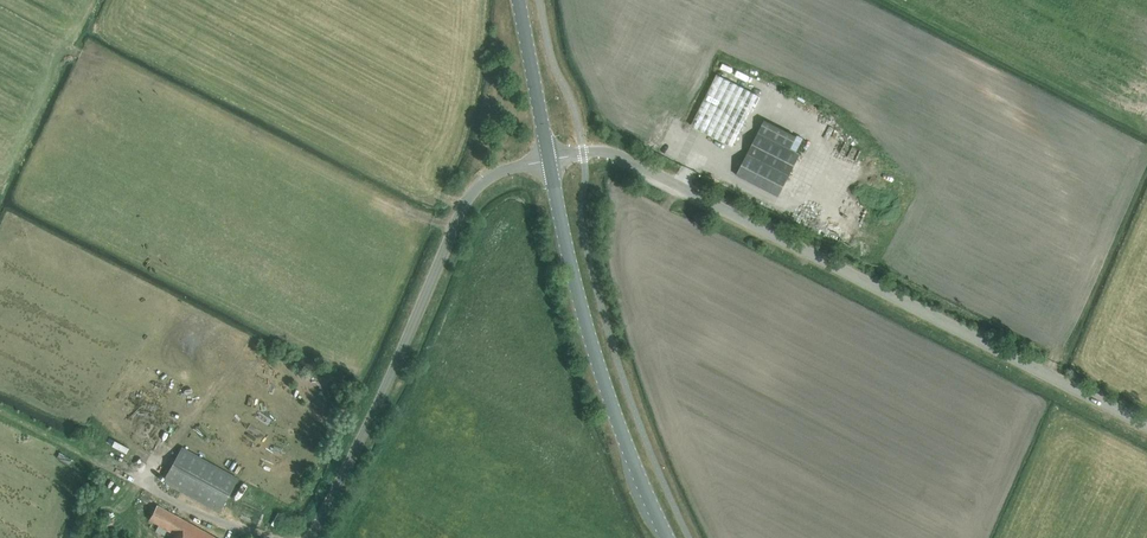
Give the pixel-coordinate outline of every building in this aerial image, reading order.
[(717,74),(691,125),(732,146),(758,95),(717,74)] [(790,175),(800,154),(758,133),(747,154),(790,175)] [(790,175),(747,154),(736,175),(779,196),(790,175)] [(219,513),(238,477),(181,445),(161,481),(219,513)] [(157,505),(149,520),(158,525),(155,530),(163,535),(163,534),(164,535),(167,530),(174,534),(172,537),(217,537),(157,505)]
